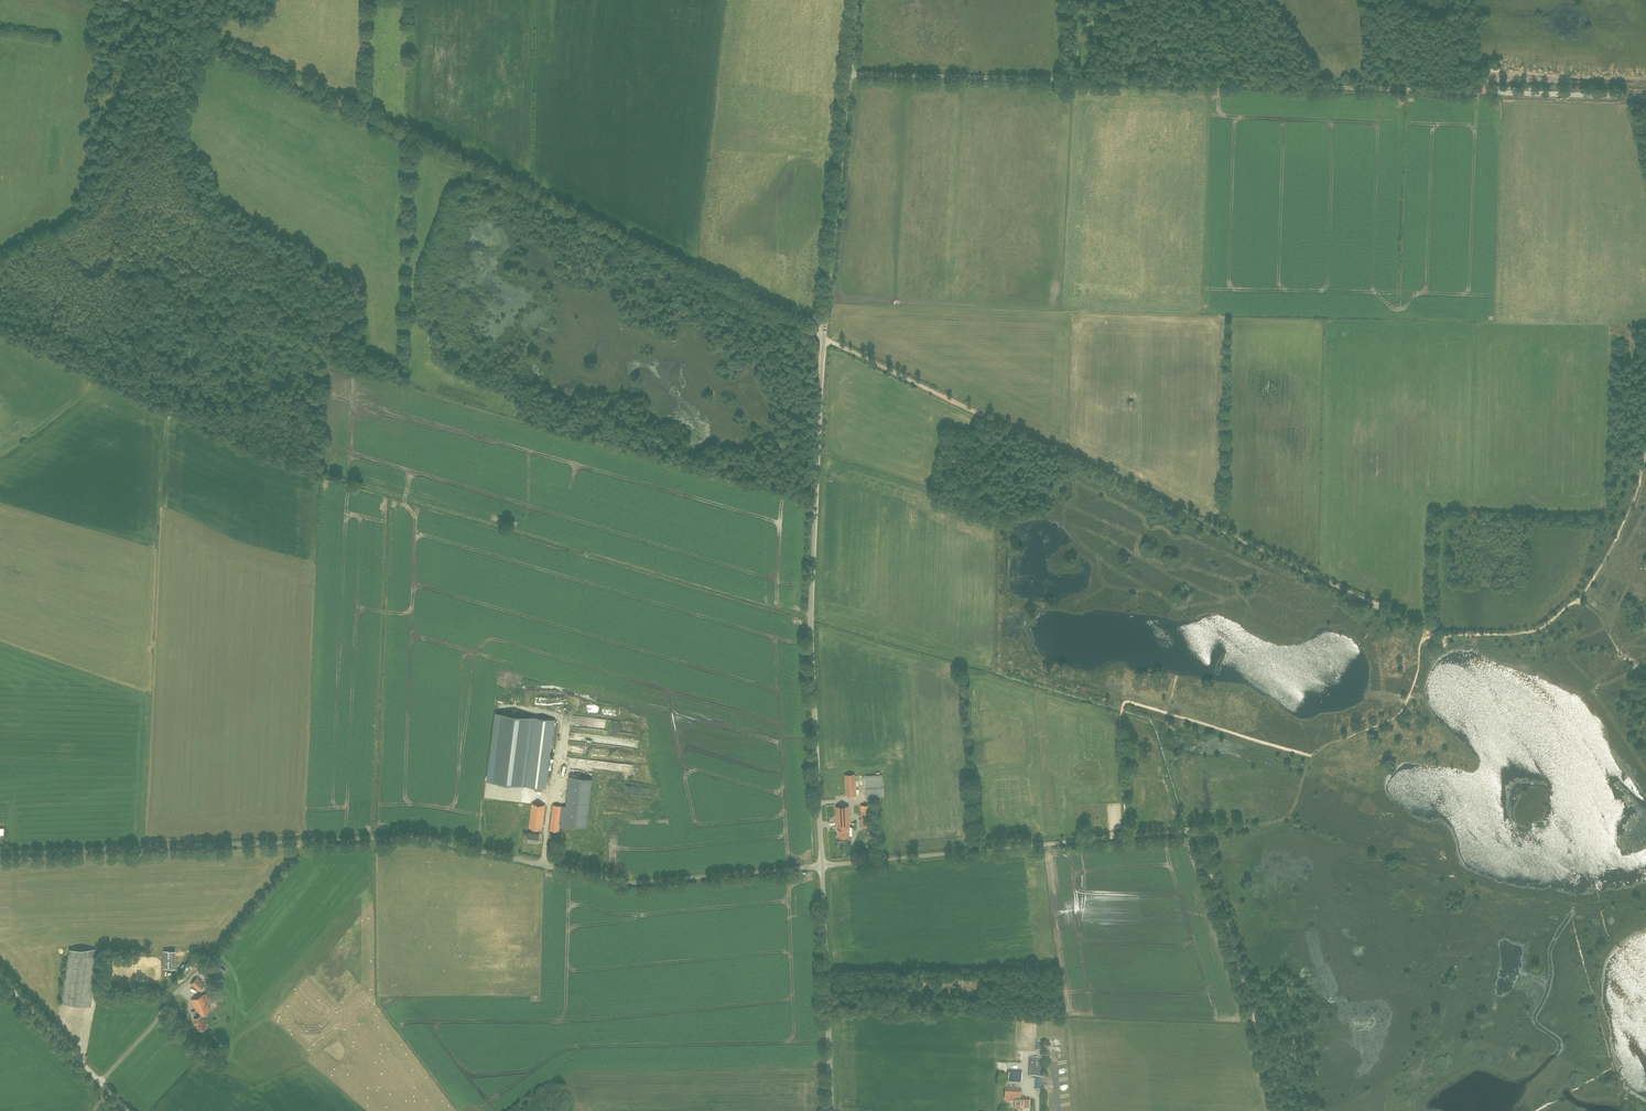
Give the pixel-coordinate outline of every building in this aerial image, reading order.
[(496,712),(488,781),(523,785),(546,788),(554,720),(532,717),(496,712)] [(845,774),(846,796),(856,795),(855,774),(845,774)] [(551,830),(559,831),(560,824),(586,827),(592,779),(570,776),(566,806),(562,806),(554,805),(551,830)] [(867,798),(884,797),(883,776),(865,777),(867,798)] [(615,781),(615,792),(630,792),(630,781),(615,781)] [(529,832),(528,840),(538,842),(539,833),(537,833),(537,829),(542,829),(545,805),(532,804),(529,828),(532,828),(532,832),(529,832)] [(871,827),(870,805),(861,805),(862,827),(871,827)] [(851,827),(850,827),(848,806),(836,807),(837,829),(838,829),(838,837),(849,836),(849,835),(852,835),(851,827)] [(868,837),(874,841),(878,837),(872,833),(868,837)] [(90,1006),(97,958),(99,949),(69,949),(62,1002),(90,1006)] [(162,950),(162,968),(174,968),(175,950),(162,950)] [(213,960),(205,971),(218,981),(226,971),(213,960)] [(198,991),(205,985),(197,977),(191,984),(198,991)] [(191,1000),(198,1016),(193,1018),(198,1030),(206,1026),(201,1015),(212,1010),(210,1007),(211,1006),(209,1002),(216,999),(212,991),(191,1000)] [(1043,1060),(1030,1059),(1030,1078),(1042,1078),(1043,1060)] [(1009,1071),(1008,1083),(1021,1083),(1022,1071),(1009,1071)] [(1005,1088),(1004,1102),(1015,1102),(1015,1109),(1029,1110),(1029,1099),(1020,1098),(1021,1089),(1005,1088)]
